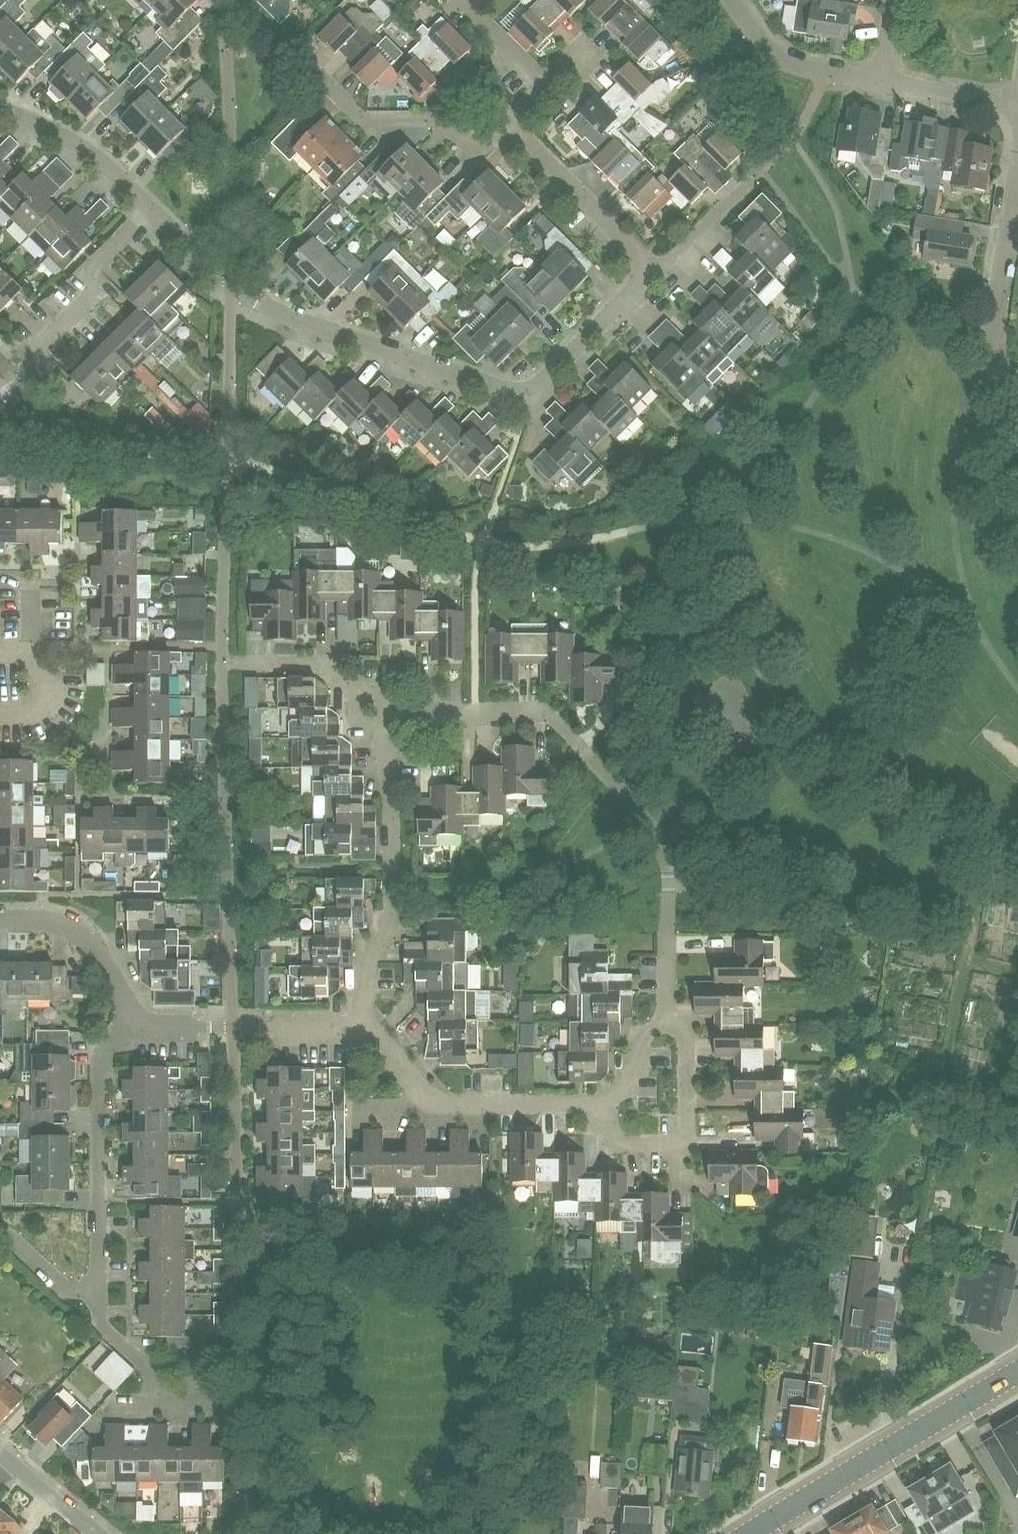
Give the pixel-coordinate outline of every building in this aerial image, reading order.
[(25,38),(13,26),(26,13),(20,7),(27,0),(10,0),(1,9),(9,18),(0,27),(0,64),(25,38)] [(155,7),(162,0),(137,0),(141,5),(139,7),(147,15),(155,7)] [(155,7),(163,16),(158,21),(163,27),(157,34),(174,51),(197,28),(184,15),(199,0),(162,0),(155,7)] [(290,0),(258,0),(257,2),(280,25),(290,15),(290,0)] [(492,2),(510,9),(514,0),(493,0),(492,2)] [(543,6),(537,0),(519,0),(530,11),(508,33),(527,52),(532,46),(540,54),(551,42),(549,39),(554,34),(562,25),(543,6)] [(588,0),(537,0),(543,6),(562,25),(588,0)] [(643,0),(599,0),(593,6),(589,10),(606,28),(619,15),(627,23),(633,17),(647,4),(643,0)] [(794,16),(797,0),(770,0),(768,10),(794,16)] [(855,23),(858,5),(826,0),(797,0),(792,33),(846,41),(849,22),(855,23)] [(662,39),(646,23),(652,17),(656,13),(647,4),(633,17),(627,23),(624,26),(633,35),(623,45),(640,62),(637,65),(638,66),(638,67),(639,67),(640,68),(641,69),(642,70),(643,70),(644,71),(645,71),(646,71),(647,72),(648,72),(649,72),(650,72),(651,72),(653,71),(654,71),(655,71),(656,70),(657,69),(658,69),(659,68),(656,64),(672,48),(662,39)] [(372,35),(372,36),(376,32),(385,24),(375,14),(363,14),(358,9),(350,8),(342,16),(341,15),(318,38),(335,55),(354,36),(363,44),(372,35)] [(861,39),(883,35),(880,15),(858,19),(861,39)] [(454,65),(471,48),(442,19),(429,31),(423,26),(415,34),(422,41),(417,45),(427,54),(435,46),(454,65)] [(39,61),(48,70),(59,58),(67,50),(52,36),(47,41),(34,29),(25,38),(0,64),(0,67),(17,84),(39,61)] [(403,55),(386,38),(384,40),(376,32),(372,36),(372,35),(363,44),(351,57),(359,65),(352,72),(369,89),(403,55)] [(69,103),(96,75),(105,66),(87,48),(93,42),(84,33),(67,50),(59,58),(68,66),(50,84),(51,85),(50,91),(60,102),(65,99),(69,103)] [(437,82),(418,63),(427,54),(417,45),(408,54),(415,60),(398,77),(412,91),(409,94),(418,102),(423,102),(435,90),(432,87),(437,82)] [(653,85),(630,63),(613,80),(632,99),(624,108),(633,116),(641,108),(644,111),(651,103),(659,106),(671,93),(669,86),(663,80),(655,83),(653,85)] [(155,69),(139,85),(131,93),(140,102),(122,119),(121,126),(130,134),(136,133),(141,138),(168,111),(157,100),(164,93),(157,86),(164,79),(155,69)] [(87,121),(110,98),(118,106),(131,93),(139,85),(130,76),(119,87),(113,81),(107,86),(96,75),(69,103),(87,121)] [(219,99),(203,80),(201,82),(191,90),(202,102),(207,98),(212,105),(218,100),(219,99)] [(577,91),(567,101),(575,109),(585,99),(577,91)] [(616,116),(596,96),(579,114),(581,115),(569,126),(583,141),(586,138),(600,152),(613,138),(610,134),(606,131),(618,120),(624,125),(633,116),(624,108),(616,116)] [(185,147),(206,127),(197,118),(193,121),(187,115),(179,123),(168,111),(141,138),(151,148),(148,153),(156,160),(177,139),(185,147)] [(884,182),(889,150),(875,148),(880,116),(851,111),(848,128),(842,127),(839,150),(860,153),(859,158),(863,163),(871,164),(870,173),(873,177),(876,181),(884,182)] [(942,172),(949,129),(936,127),(937,121),(924,119),(923,125),(906,122),(902,146),(894,144),(890,171),(901,172),(907,168),(911,176),(924,178),(923,184),(928,190),(933,191),(931,204),(937,205),(942,172)] [(314,169),(345,138),(327,120),(311,135),(296,120),(272,144),(290,162),(298,154),(314,169)] [(694,135),(686,142),(692,148),(688,151),(709,172),(718,164),(726,171),(738,159),(743,154),(720,131),(711,123),(697,137),(694,135)] [(637,168),(646,159),(615,129),(610,134),(613,138),(614,139),(592,162),(609,179),(613,175),(622,183),(623,182),(637,168)] [(984,189),(991,150),(967,146),(969,134),(950,131),(950,129),(949,129),(942,172),(944,173),(944,171),(955,173),(954,185),(984,189)] [(357,180),(348,171),(363,156),(345,138),(314,169),(331,186),(323,194),(333,204),(357,180)] [(686,166),(669,182),(676,189),(692,205),(708,188),(701,181),(709,172),(688,151),(692,148),(686,142),(674,154),(679,159),(686,166)] [(389,182),(399,192),(426,165),(407,147),(376,178),(368,169),(360,177),(377,194),(389,182)] [(652,218),(673,197),(671,195),(666,190),(663,188),(649,174),(655,168),(646,159),(637,168),(623,182),(623,183),(629,177),(637,185),(626,196),(643,213),(645,211),(652,218)] [(9,189),(1,181),(12,170),(3,161),(0,165),(0,199),(9,189)] [(426,202),(444,183),(426,165),(399,192),(408,201),(396,213),(413,231),(427,217),(434,210),(426,202)] [(470,228),(482,216),(507,190),(489,172),(455,206),(446,198),(434,210),(427,217),(436,226),(450,212),(458,221),(461,218),(470,228)] [(51,181),(43,173),(32,184),(23,175),(9,189),(0,199),(0,207),(13,220),(51,181)] [(873,177),(868,208),(878,221),(880,209),(884,182),(876,181),(873,177)] [(30,237),(57,209),(49,201),(60,190),(51,181),(13,220),(30,237)] [(669,182),(663,188),(666,190),(671,195),(676,189),(669,182)] [(495,257),(515,237),(506,228),(526,208),(507,190),(482,216),(491,225),(477,240),(495,257)] [(793,251),(769,228),(783,213),(763,194),(741,216),(750,225),(736,239),(750,253),(771,273),(772,273),(793,251)] [(47,254),(85,215),(77,207),(66,218),(57,209),(30,237),(47,254)] [(64,271),(92,244),(83,235),(94,224),(85,215),(47,254),(64,271)] [(968,266),(972,238),(956,235),(958,222),(917,215),(913,240),(926,242),(923,259),(968,266)] [(306,284),(332,258),(322,249),(336,235),(319,218),(297,239),(306,248),(288,266),(306,284)] [(360,255),(378,237),(368,227),(350,246),(360,255)] [(588,276),(571,259),(580,251),(556,227),(547,236),(549,238),(545,241),(545,250),(553,258),(543,268),(570,295),(588,276)] [(390,238),(385,243),(393,251),(394,250),(401,243),(397,239),(390,238)] [(369,294),(386,312),(412,286),(413,286),(421,277),(409,266),(394,250),(393,251),(385,259),(372,272),(381,281),(369,294)] [(324,302),(356,271),(358,269),(367,277),(372,272),(385,259),(377,251),(362,266),(351,256),(341,267),(332,258),(306,284),(324,302)] [(757,299),(777,278),(772,273),(771,273),(750,253),(729,274),(743,288),(756,300),(757,299)] [(188,290),(160,262),(143,279),(171,307),(188,290)] [(0,267),(0,301),(6,307),(23,290),(0,267)] [(570,295),(543,268),(533,278),(524,269),(514,269),(510,273),(507,270),(502,274),(505,278),(502,281),(506,286),(524,304),(526,305),(535,296),(552,313),(570,295)] [(432,319),(448,304),(459,292),(450,283),(438,294),(421,277),(413,286),(412,286),(386,312),(404,329),(417,317),(426,326),(432,319)] [(171,307),(143,279),(126,297),(140,311),(141,310),(154,324),(155,324),(163,332),(179,316),(171,307)] [(534,330),(516,312),(524,304),(506,286),(492,300),(497,305),(485,318),(488,321),(488,320),(516,349),(534,330)] [(748,335),(770,313),(757,299),(756,300),(743,288),(731,300),(724,293),(716,301),(723,308),(722,309),(748,335)] [(748,335),(722,309),(723,308),(716,301),(694,324),(701,331),(701,330),(728,356),(728,355),(747,335),(748,336),(748,335)] [(177,346),(163,332),(155,324),(154,324),(141,310),(140,311),(123,327),(151,355),(159,363),(177,346)] [(498,367),(516,349),(488,320),(488,321),(485,318),(481,314),(469,326),(467,325),(453,339),(477,363),(486,355),(498,367)] [(810,330),(818,322),(810,314),(802,322),(810,330)] [(142,365),(151,355),(123,327),(106,344),(134,372),(142,365)] [(712,385),(735,362),(728,356),(701,330),(701,331),(689,342),(682,335),(673,345),(699,371),(712,385)] [(117,389),(134,372),(106,344),(89,361),(117,389)] [(678,392),(699,371),(673,345),(652,366),(678,392)] [(313,381),(312,380),(278,347),(257,369),(269,381),(265,386),(287,408),(294,401),(293,400),(313,381)] [(100,407),(117,389),(89,361),(72,379),(100,407)] [(632,410),(653,389),(626,363),(604,385),(611,392),(612,391),(631,411),(632,410)] [(207,377),(213,371),(213,369),(208,364),(200,371),(207,377)] [(328,407),(355,380),(357,378),(348,369),(331,385),(319,373),(312,380),(313,381),(293,400),(294,401),(315,421),(329,407),(328,407)] [(357,420),(383,393),(374,384),(366,391),(355,380),(328,407),(329,407),(350,428),(357,420)] [(189,413),(176,400),(173,403),(170,401),(177,394),(165,383),(155,393),(168,406),(182,420),(189,413)] [(212,390),(200,389),(199,406),(211,406),(212,390)] [(616,440),(639,417),(632,410),(631,411),(612,391),(611,392),(591,412),(591,413),(610,432),(609,433),(616,440)] [(405,415),(404,414),(383,393),(357,420),(383,446),(390,440),(385,436),(393,428),(392,427),(405,415)] [(421,442),(447,415),(437,406),(431,412),(418,400),(404,414),(405,415),(392,427),(393,428),(414,450),(422,442),(421,442)] [(209,429),(210,418),(210,417),(197,404),(189,413),(182,420),(205,443),(207,445),(209,429)] [(589,453),(590,452),(609,433),(610,432),(591,413),(591,412),(584,405),(563,426),(589,453)] [(468,436),(467,435),(447,415),(421,442),(422,442),(443,463),(450,456),(449,456),(468,436)] [(174,430),(164,420),(157,427),(166,437),(174,430)] [(590,452),(589,453),(563,426),(553,436),(560,443),(549,454),(545,451),(532,463),(550,481),(562,469),(582,489),(605,467),(590,452)] [(489,477),(506,460),(510,456),(499,446),(496,450),(474,429),(467,435),(468,436),(449,456),(450,456),(470,477),(480,467),(489,477)] [(0,472),(0,482),(9,482),(9,472),(0,472)] [(28,482),(41,482),(41,472),(28,472),(28,482)] [(53,472),(41,472),(41,482),(53,482),(53,472)] [(491,499),(494,489),(487,487),(483,489),(481,495),(491,499)] [(523,501),(523,492),(520,488),(511,488),(511,501),(523,501)] [(205,520),(205,509),(195,509),(195,520),(205,520)] [(19,511),(0,511),(0,555),(7,555),(7,544),(19,544),(19,511)] [(40,555),(40,511),(19,511),(19,544),(31,544),(30,555),(40,555)] [(62,544),(62,511),(40,511),(40,555),(50,556),(50,544),(62,544)] [(138,534),(138,521),(154,521),(154,511),(105,511),(105,524),(81,524),(81,533),(138,534)] [(138,555),(138,534),(81,533),(81,543),(105,543),(105,555),(138,555)] [(206,544),(206,534),(194,534),(194,544),(206,544)] [(337,600),(337,549),(318,549),(319,562),(319,574),(294,574),(294,594),(295,594),(296,620),(297,620),(325,620),(325,600),(337,600)] [(379,582),(380,582),(380,574),(355,574),(355,562),(355,557),(348,549),(337,549),(337,600),(351,600),(351,620),(379,620),(379,582)] [(138,577),(138,555),(105,555),(105,567),(93,567),(93,577),(138,577)] [(185,564),(175,564),(175,577),(185,577),(185,564)] [(151,577),(138,577),(93,577),(93,586),(104,586),(104,598),(149,598),(151,598),(151,577)] [(205,594),(206,578),(183,578),(183,593),(205,594)] [(295,594),(294,594),(272,594),(272,582),(253,582),(253,620),(266,620),(266,640),(297,640),(297,620),(296,620),(295,594)] [(421,602),(422,602),(422,594),(398,594),(398,582),(380,582),(379,582),(379,620),(392,620),(392,640),(422,640),(421,602)] [(138,620),(149,620),(149,598),(104,598),(104,610),(93,610),(93,620),(138,620)] [(464,660),(463,614),(440,614),(440,602),(422,602),(421,602),(422,640),(434,640),(434,660),(464,660)] [(203,619),(204,603),(186,603),(186,618),(203,619)] [(206,642),(205,619),(182,620),(182,626),(188,626),(188,641),(206,642)] [(150,620),(149,620),(138,620),(93,620),(93,629),(104,629),(104,642),(114,642),(150,642),(150,620)] [(517,683),(517,663),(530,663),(530,625),(511,625),(511,637),(487,637),(488,683),(517,683)] [(572,657),(573,657),(573,637),(548,637),(548,625),(530,625),(530,663),(543,663),(543,683),(572,683),(572,657)] [(615,683),(615,645),(596,645),(596,657),(573,657),(572,657),(572,683),(572,703),(602,703),(602,683),(615,683)] [(170,675),(170,663),(182,663),(182,653),(171,653),(138,653),(138,666),(114,666),(114,675),(170,675)] [(106,664),(87,664),(87,686),(105,686),(106,686),(106,664)] [(170,697),(170,675),(114,675),(114,684),(138,685),(137,697),(170,697)] [(258,691),(258,679),(258,678),(245,678),(245,679),(246,691),(258,691)] [(329,709),(329,689),(317,689),(317,679),(278,679),(278,710),(290,709),(329,709)] [(207,697),(207,686),(193,686),(193,696),(207,697)] [(170,718),(170,697),(137,697),(137,709),(114,709),(114,718),(170,718)] [(207,718),(207,708),(196,708),(196,718),(207,718)] [(262,738),(262,709),(250,709),(250,738),(262,738)] [(341,738),(341,718),(329,718),(329,709),(290,709),(290,739),(302,739),(302,738),(341,738)] [(170,740),(170,718),(114,718),(114,728),(137,728),(137,740),(170,740)] [(353,767),(353,747),(341,747),(341,738),(302,738),(302,739),(302,768),(314,768),(314,767),(353,767)] [(170,762),(170,740),(137,740),(137,752),(114,752),(114,762),(170,762)] [(547,807),(547,769),(534,769),(534,748),(504,748),(504,769),(504,795),(505,795),(528,795),(528,807),(547,807)] [(34,761),(1,761),(1,774),(0,774),(0,783),(34,784),(34,761)] [(170,784),(170,762),(114,762),(114,771),(137,771),(137,784),(170,784)] [(365,797),(364,777),(353,777),(353,767),(314,767),(314,768),(314,798),(326,798),(326,797),(365,797)] [(270,794),(268,768),(256,769),(258,795),(270,794)] [(505,815),(505,795),(504,795),(504,769),(475,769),(475,789),(462,789),(462,826),(463,826),(481,826),(481,815),(505,815)] [(66,783),(76,783),(76,771),(66,771),(66,783)] [(34,784),(0,783),(0,793),(1,793),(1,805),(34,805),(34,784)] [(76,795),(76,783),(66,783),(66,795),(76,795)] [(65,794),(65,785),(39,785),(39,803),(52,803),(52,794),(65,794)] [(433,800),(420,800),(420,847),(439,847),(439,835),(463,835),(463,826),(462,826),(462,789),(433,789),(433,800)] [(376,826),(376,806),(375,806),(365,806),(365,797),(326,797),(326,798),(326,825),(326,826),(376,826)] [(34,805),(1,805),(1,817),(0,817),(0,827),(34,827),(34,805)] [(104,853),(104,807),(95,807),(95,820),(82,820),(82,861),(104,861),(104,853)] [(126,867),(126,820),(114,820),(114,807),(104,807),(104,853),(117,853),(117,863),(119,867),(126,867)] [(148,853),(148,808),(138,808),(138,820),(126,820),(126,867),(133,867),(136,864),(136,853),(148,853)] [(170,853),(170,820),(157,820),(157,808),(148,808),(148,853),(170,853)] [(66,826),(76,827),(76,814),(66,814),(66,826)] [(352,856),(352,846),(376,846),(376,826),(326,826),(326,825),(314,825),(314,856),(352,856)] [(76,839),(76,827),(66,826),(66,839),(76,839)] [(34,827),(0,827),(0,836),(1,836),(1,848),(41,848),(47,848),(47,839),(34,839),(34,827)] [(62,829),(42,830),(42,839),(63,838),(62,829)] [(59,848),(59,839),(47,839),(47,848),(59,848)] [(41,848),(1,848),(1,860),(0,860),(0,870),(34,870),(34,869),(41,869),(41,848)] [(66,870),(76,870),(76,857),(66,857),(66,870)] [(49,882),(34,882),(34,870),(0,870),(0,879),(1,879),(1,892),(35,892),(36,892),(49,892),(49,882)] [(76,870),(66,870),(66,882),(76,882),(76,870)] [(377,900),(376,879),(327,880),(327,908),(327,909),(364,909),(364,900),(377,900)] [(82,892),(104,892),(104,882),(95,882),(95,880),(82,880),(82,892)] [(182,892),(182,880),(170,880),(170,892),(182,892)] [(104,882),(104,892),(117,892),(117,882),(104,882)] [(147,892),(147,882),(135,882),(135,892),(147,892)] [(160,882),(147,882),(147,892),(160,892),(160,882)] [(167,933),(167,931),(167,903),(117,902),(117,922),(129,922),(129,933),(167,933)] [(364,929),(364,909),(327,909),(327,908),(314,908),(315,938),(315,939),(353,939),(353,929),(364,929)] [(472,933),(467,933),(467,919),(429,919),(429,942),(405,943),(405,963),(455,962),(455,963),(467,963),(467,950),(472,950),(477,946),(477,936),(472,933)] [(179,962),(179,960),(179,931),(167,931),(167,933),(129,933),(129,952),(141,952),(141,962),(179,962)] [(353,959),(353,939),(315,939),(315,938),(303,938),(303,968),(303,969),(341,968),(341,959),(353,959)] [(762,986),(762,961),(774,961),(774,943),(735,943),(735,955),(716,955),(716,984),(716,985),(742,985),(742,986),(762,986)] [(270,966),(270,951),(256,951),(256,966),(270,966)] [(632,994),(632,974),(609,974),(609,951),(583,951),(583,964),(571,964),(571,995),(583,995),(583,994),(632,994)] [(28,964),(23,964),(19,960),(6,960),(4,964),(3,964),(3,988),(0,988),(0,1044),(4,1044),(4,1016),(11,1016),(14,1013),(14,1001),(28,1001),(28,964)] [(54,987),(54,964),(52,964),(50,960),(37,960),(35,964),(28,964),(28,1001),(67,1000),(67,987),(54,987)] [(191,991),(191,960),(179,960),(179,962),(141,962),(141,981),(153,981),(153,991),(155,991),(155,1005),(195,1005),(194,991),(191,991)] [(469,963),(467,963),(455,963),(455,962),(405,963),(405,983),(417,983),(417,992),(455,992),(455,991),(469,991),(469,963)] [(341,989),(341,968),(303,969),(303,968),(291,968),(291,998),(329,998),(329,989),(341,989)] [(89,995),(89,977),(73,977),(73,995),(89,995)] [(517,989),(517,978),(505,978),(505,989),(517,989)] [(742,1008),(742,986),(742,985),(716,985),(716,984),(696,984),(696,1014),(716,1014),(716,1027),(754,1027),(754,1026),(754,1008),(742,1008)] [(476,991),(469,991),(455,991),(455,992),(417,992),(417,1005),(417,1011),(417,1012),(429,1012),(429,1022),(467,1022),(467,1021),(476,1021),(476,991)] [(620,1014),(632,1014),(632,994),(583,994),(583,995),(571,995),(571,1023),(583,1023),(583,1024),(620,1024),(620,1014)] [(533,1021),(533,1001),(519,1001),(519,1021),(533,1021)] [(479,1021),(476,1021),(467,1021),(467,1022),(429,1022),(429,1037),(429,1042),(440,1042),(441,1065),(467,1065),(467,1051),(479,1051),(479,1021)] [(620,1044),(620,1024),(583,1024),(583,1023),(571,1023),(571,1053),(571,1054),(609,1054),(609,1044),(620,1044)] [(534,1035),(534,1024),(522,1024),(521,1034),(534,1035)] [(774,1069),(774,1068),(774,1050),(763,1050),(763,1026),(754,1026),(754,1027),(716,1027),(716,1057),(737,1057),(737,1069),(774,1069)] [(37,1031),(37,1043),(49,1043),(70,1043),(70,1031),(37,1031)] [(76,1079),(76,1063),(70,1060),(70,1057),(49,1057),(49,1043),(37,1043),(29,1043),(17,1043),(17,1068),(9,1084),(35,1084),(70,1083),(70,1082),(76,1079)] [(212,1065),(212,1053),(199,1053),(199,1065),(212,1065)] [(597,1083),(597,1073),(609,1073),(609,1054),(571,1054),(571,1053),(559,1053),(559,1083),(596,1083),(597,1083)] [(516,1066),(516,1054),(503,1055),(503,1066),(516,1066)] [(180,1068),(169,1068),(136,1068),(136,1080),(125,1080),(125,1090),(169,1090),(169,1079),(180,1079),(180,1068)] [(303,1090),(303,1077),(309,1077),(309,1068),(303,1068),(270,1068),(270,1080),(259,1080),(259,1090),(303,1090)] [(331,1090),(333,1090),(346,1090),(346,1068),(331,1068),(331,1090)] [(783,1092),(783,1068),(774,1068),(774,1069),(737,1069),(737,1098),(757,1098),(757,1111),(795,1111),(795,1110),(795,1092),(783,1092)] [(531,1083),(531,1070),(519,1070),(519,1083),(519,1087),(531,1087),(531,1083)] [(202,1090),(212,1090),(212,1077),(202,1077),(202,1090)] [(76,1104),(76,1088),(70,1086),(70,1083),(35,1084),(35,1102),(21,1102),(21,1124),(47,1124),(49,1124),(49,1110),(70,1110),(70,1107),(76,1104)] [(169,1111),(169,1090),(125,1090),(125,1099),(136,1099),(136,1111),(169,1111)] [(212,1102),(212,1090),(202,1090),(202,1102),(212,1102)] [(309,1102),(303,1102),(303,1090),(259,1090),(259,1099),(270,1099),(270,1111),(310,1111),(309,1102)] [(346,1090),(333,1090),(333,1111),(346,1111),(346,1090)] [(802,1134),(802,1110),(795,1110),(795,1111),(757,1111),(757,1139),(777,1139),(777,1153),(815,1153),(815,1134),(802,1134)] [(169,1133),(169,1111),(136,1111),(136,1123),(125,1123),(125,1133),(169,1133)] [(303,1133),(303,1122),(315,1122),(315,1112),(310,1112),(310,1111),(270,1111),(270,1124),(259,1124),(259,1133),(303,1133)] [(202,1120),(202,1133),(212,1133),(212,1121),(202,1120)] [(336,1120),(336,1133),(346,1133),(346,1131),(346,1120),(336,1120)] [(70,1163),(70,1138),(47,1138),(47,1124),(21,1124),(19,1124),(19,1163),(34,1163),(70,1163)] [(374,1187),(374,1131),(365,1130),(365,1154),(352,1154),(352,1187),(374,1187)] [(395,1187),(395,1154),(383,1154),(383,1130),(374,1131),(374,1187),(395,1187)] [(460,1187),(460,1130),(451,1130),(451,1154),(439,1154),(439,1187),(439,1197),(460,1197),(460,1187)] [(460,1187),(483,1187),(483,1154),(470,1154),(470,1130),(460,1130),(460,1187)] [(417,1187),(417,1131),(408,1131),(408,1154),(395,1154),(395,1187),(395,1197),(417,1197),(417,1187)] [(439,1187),(439,1154),(427,1154),(427,1131),(417,1131),(417,1187),(417,1197),(439,1197),(439,1187)] [(169,1154),(169,1133),(125,1133),(125,1142),(136,1142),(136,1154),(169,1154)] [(212,1133),(202,1133),(202,1145),(212,1145),(212,1133)] [(316,1146),(303,1146),(303,1133),(259,1133),(259,1142),(270,1142),(270,1155),(315,1155),(316,1146)] [(346,1145),(346,1133),(336,1133),(336,1145),(346,1145)] [(556,1193),(555,1154),(542,1154),(542,1135),(513,1135),(513,1181),(537,1181),(537,1193),(555,1193),(556,1193)] [(761,1166),(757,1166),(757,1151),(711,1151),(711,1182),(719,1182),(719,1195),(769,1195),(769,1171),(766,1168),(761,1166)] [(169,1176),(169,1159),(169,1154),(136,1154),(136,1167),(125,1167),(125,1176),(169,1176)] [(598,1213),(598,1175),(585,1175),(585,1154),(555,1154),(556,1193),(555,1193),(555,1201),(579,1201),(579,1213),(596,1213),(598,1213)] [(303,1176),(303,1164),(315,1164),(315,1155),(270,1155),(270,1167),(259,1167),(259,1176),(303,1176)] [(70,1189),(70,1163),(34,1163),(34,1180),(16,1180),(16,1203),(25,1203),(43,1203),(43,1189),(70,1189)] [(202,1176),(212,1176),(212,1164),(202,1164),(202,1176)] [(333,1164),(333,1176),(346,1176),(346,1164),(333,1164)] [(640,1233),(640,1195),(627,1195),(627,1175),(598,1175),(598,1213),(596,1213),(596,1221),(621,1221),(621,1233),(639,1233),(640,1233)] [(182,1176),(169,1176),(125,1176),(125,1186),(136,1186),(136,1198),(182,1198),(182,1176)] [(212,1198),(212,1189),(212,1176),(202,1176),(202,1198),(212,1198)] [(318,1207),(318,1176),(303,1176),(259,1176),(259,1186),(270,1186),(270,1198),(273,1198),(291,1198),(291,1207),(318,1207)] [(346,1176),(333,1176),(333,1189),(346,1189),(346,1187),(346,1176)] [(682,1253),(682,1215),(669,1215),(669,1195),(640,1195),(640,1233),(639,1233),(639,1253),(682,1253)] [(186,1228),(186,1206),(153,1206),(153,1219),(142,1219),(142,1228),(186,1228)] [(824,1219),(824,1207),(808,1207),(808,1219),(824,1219)] [(853,1214),(853,1220),(847,1254),(874,1258),(880,1218),(853,1214)] [(214,1228),(224,1228),(224,1216),(214,1216),(214,1228)] [(195,1241),(186,1240),(186,1228),(142,1228),(142,1238),(153,1238),(153,1250),(195,1250),(195,1241)] [(224,1228),(214,1228),(214,1241),(224,1241),(224,1228)] [(935,1255),(938,1237),(925,1236),(922,1254),(935,1255)] [(592,1258),(592,1240),(578,1240),(578,1257),(592,1258)] [(186,1272),(186,1259),(195,1260),(195,1250),(153,1250),(153,1262),(142,1262),(142,1271),(186,1272)] [(790,1270),(792,1258),(784,1257),(783,1269),(790,1270)] [(962,1276),(957,1298),(980,1304),(976,1322),(976,1323),(1002,1330),(1016,1272),(1009,1270),(1011,1262),(992,1257),(986,1282),(962,1276)] [(214,1272),(224,1271),(224,1259),(214,1259),(214,1272)] [(846,1345),(889,1350),(895,1303),(875,1300),(879,1265),(856,1262),(846,1345)] [(185,1293),(186,1272),(142,1271),(142,1281),(152,1281),(152,1293),(185,1293)] [(224,1271),(214,1272),(214,1284),(224,1284),(224,1271)] [(132,1298),(131,1281),(119,1282),(120,1299),(132,1298)] [(185,1315),(185,1293),(152,1293),(152,1305),(141,1305),(141,1315),(185,1315)] [(214,1302),(214,1315),(224,1315),(224,1302),(214,1302)] [(185,1337),(185,1315),(141,1315),(141,1324),(152,1324),(152,1337),(167,1337),(185,1337)] [(224,1315),(214,1315),(214,1327),(224,1327),(224,1315)] [(817,1443),(825,1385),(828,1386),(830,1377),(833,1346),(811,1344),(807,1374),(815,1375),(814,1384),(808,1383),(806,1397),(784,1394),(782,1407),(789,1408),(785,1439),(817,1443)] [(7,1354),(0,1361),(0,1423),(23,1399),(4,1381),(19,1365),(7,1354)] [(677,1366),(675,1386),(698,1388),(700,1369),(677,1366)] [(672,1401),(674,1386),(635,1382),(633,1397),(672,1401)] [(675,1386),(674,1386),(670,1420),(707,1423),(710,1389),(698,1388),(675,1386)] [(41,1417),(30,1429),(47,1446),(66,1425),(75,1434),(92,1415),(78,1401),(73,1407),(58,1393),(38,1414),(41,1417)] [(656,1431),(674,1431),(674,1420),(656,1420),(656,1431)] [(999,1433),(1001,1437),(989,1444),(1017,1494),(1017,1422),(999,1433)] [(683,1448),(685,1424),(676,1423),(674,1447),(683,1448)] [(758,1425),(744,1423),(741,1452),(754,1454),(758,1425)] [(94,1481),(116,1481),(116,1425),(107,1425),(107,1448),(94,1448),(90,1444),(94,1440),(85,1432),(67,1450),(78,1461),(78,1474),(87,1486),(94,1482),(94,1481)] [(138,1481),(138,1448),(126,1448),(126,1425),(116,1425),(116,1481),(138,1481)] [(159,1481),(159,1425),(150,1425),(150,1448),(138,1448),(138,1481),(159,1481)] [(181,1481),(181,1448),(169,1448),(169,1425),(159,1425),(159,1481),(181,1481)] [(203,1481),(202,1425),(193,1425),(193,1448),(181,1448),(181,1481),(181,1493),(203,1493),(203,1481)] [(225,1481),(225,1448),(212,1448),(212,1425),(202,1425),(203,1481),(225,1481)] [(709,1498),(713,1453),(680,1450),(675,1495),(709,1498)] [(909,1489),(918,1503),(907,1509),(919,1531),(919,1533),(937,1533),(941,1532),(936,1523),(950,1515),(955,1523),(957,1522),(975,1511),(967,1497),(969,1495),(970,1495),(971,1495),(952,1464),(909,1489)] [(587,1486),(565,1485),(563,1517),(585,1518),(587,1486)] [(102,1503),(116,1514),(116,1495),(107,1495),(102,1499),(102,1503)] [(138,1506),(138,1520),(155,1521),(155,1505),(143,1505),(143,1502),(138,1501),(137,1501),(138,1506)] [(896,1501),(887,1506),(898,1526),(907,1521),(896,1501)] [(639,1503),(624,1502),(622,1533),(652,1533),(653,1503),(639,1503)] [(873,1506),(863,1512),(861,1510),(852,1516),(863,1533),(886,1533),(889,1532),(873,1506)] [(12,1519),(13,1517),(13,1514),(12,1512),(11,1511),(9,1509),(7,1509),(4,1509),(2,1510),(0,1509),(0,1533),(17,1533),(23,1528),(12,1519)] [(852,1516),(842,1521),(843,1523),(833,1529),(836,1533),(863,1533),(852,1516)] [(608,1524),(596,1524),(595,1533),(607,1533),(608,1524)]
